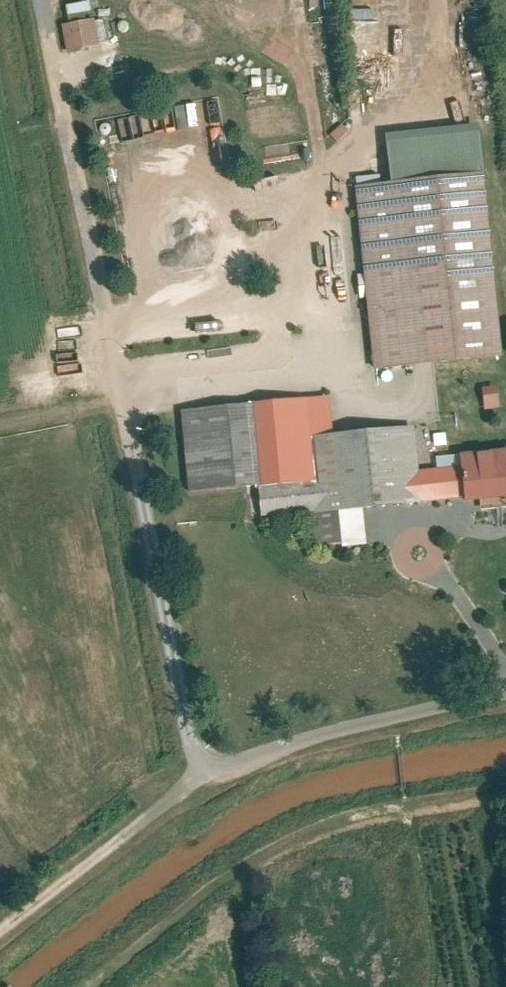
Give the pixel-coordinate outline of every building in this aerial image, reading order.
[(92,19),(66,22),(69,48),(95,45),(92,19)] [(468,132),(383,141),(387,180),(472,170),(468,132)] [(354,183),(375,368),(505,354),(505,353),(486,169),(472,170),(387,180),(354,183)] [(497,387),(477,389),(480,408),(499,406),(497,387)] [(328,392),(179,407),(188,490),(258,483),(262,516),(313,511),(317,548),(368,543),(364,507),(466,497),(462,463),(421,468),(417,423),(333,431),(328,392)] [(462,463),(466,497),(466,499),(505,494),(505,445),(461,450),(462,463)]
